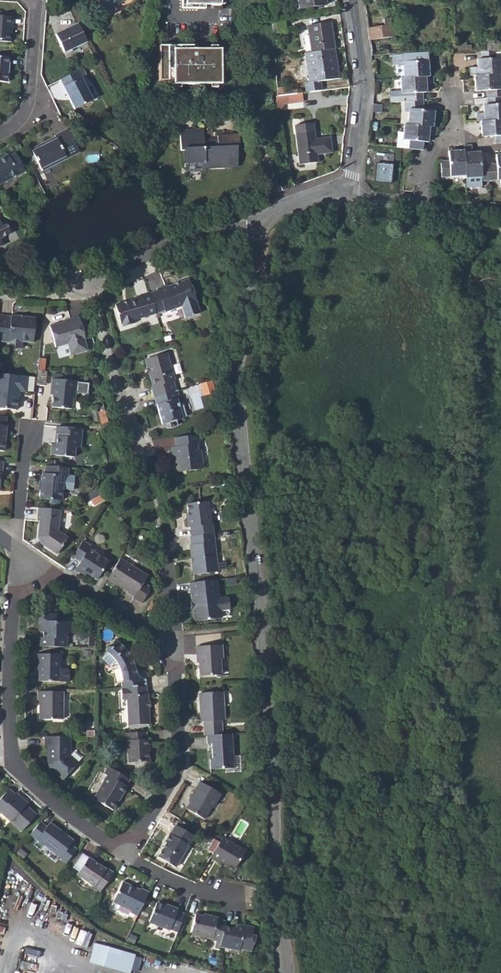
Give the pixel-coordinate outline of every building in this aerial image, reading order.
[(106,12),(122,0),(97,0),(106,12)] [(299,8),(325,4),(324,0),(298,0),(299,8)] [(0,16),(0,41),(11,41),(13,17),(0,16)] [(286,27),(285,18),(272,20),(273,29),(286,27)] [(383,27),(385,38),(386,40),(394,39),(390,19),(383,20),(383,27)] [(64,52),(87,41),(81,29),(78,23),(56,35),(64,52)] [(308,26),(311,52),(335,49),(331,23),(308,26)] [(383,27),(367,28),(369,39),(385,38),(383,27)] [(193,49),(159,50),(159,81),(173,81),(173,85),(221,84),(221,49),(193,49)] [(339,78),(335,49),(311,52),(305,53),(309,82),(305,82),(306,91),(321,89),(320,80),(339,78)] [(470,76),(474,75),(500,74),(500,57),(496,58),(495,51),(480,51),(481,59),(481,67),(478,67),(469,67),(470,76)] [(419,53),(393,54),(393,65),(402,65),(403,77),(429,76),(428,60),(419,61),(419,53)] [(427,53),(419,53),(419,61),(428,60),(427,53)] [(7,82),(9,57),(0,56),(0,81),(7,82)] [(84,68),(78,71),(60,79),(75,109),(93,100),(82,77),(87,75),(84,68)] [(487,97),(500,97),(500,86),(500,74),(474,75),(475,91),(486,91),(487,97)] [(433,83),(432,76),(429,76),(403,77),(400,78),(401,93),(408,94),(408,101),(423,100),(422,92),(422,84),(426,84),(433,83)] [(302,91),(281,94),(282,101),(284,101),(287,100),(287,102),(302,100),(302,91)] [(276,103),(277,108),(284,107),(284,101),(282,101),(281,94),(277,95),(276,95),(276,103)] [(476,121),(480,121),(500,120),(500,97),(487,97),(487,105),(488,112),(484,113),(476,113),(476,121)] [(408,112),(406,125),(433,128),(434,112),(423,110),(423,100),(408,101),(403,101),(404,112),(408,112)] [(480,121),(481,137),(495,136),(495,143),(500,143),(500,120),(480,121)] [(331,151),(329,136),(315,138),(313,121),(295,124),(301,163),(318,161),(317,153),(331,151)] [(406,125),(404,124),(402,148),(422,150),(423,142),(424,134),(428,135),(435,135),(436,128),(433,128),(406,125)] [(42,169),(43,171),(80,152),(69,129),(55,136),(56,140),(44,146),(43,143),(32,148),(33,151),(32,152),(41,169),(42,169)] [(183,149),(184,163),(205,162),(205,166),(237,164),(237,146),(240,145),(239,135),(217,135),(217,143),(208,143),(208,139),(204,139),(204,129),(180,130),(181,150),(183,149)] [(481,181),(489,180),(488,164),(481,164),(480,156),(472,156),(472,153),(472,150),(471,145),(464,145),(463,148),(464,151),(465,176),(465,178),(481,177),(481,181)] [(441,177),(465,176),(464,151),(448,152),(448,161),(440,161),(441,177)] [(0,159),(0,183),(24,171),(15,153),(9,156),(8,154),(0,159)] [(377,153),(374,182),(390,184),(393,155),(377,153)] [(500,180),(500,155),(495,155),(496,164),(488,164),(489,180),(499,180),(500,180)] [(11,233),(6,224),(2,226),(0,221),(0,238),(11,233)] [(157,288),(157,290),(160,300),(153,302),(156,312),(163,310),(164,312),(181,307),(185,319),(201,315),(192,280),(182,283),(182,285),(176,287),(175,285),(168,286),(168,285),(157,288)] [(151,292),(153,302),(160,300),(157,290),(151,292)] [(122,321),(122,324),(134,322),(133,318),(156,312),(153,302),(151,292),(135,296),(134,297),(135,298),(114,304),(119,322),(122,321)] [(10,342),(10,341),(34,343),(36,318),(26,317),(26,319),(19,319),(19,316),(13,316),(0,315),(0,341),(10,342)] [(50,326),(56,346),(68,343),(71,354),(87,350),(84,338),(85,338),(80,318),(78,318),(78,316),(70,318),(70,320),(50,326)] [(152,387),(155,397),(177,390),(175,381),(176,380),(168,353),(149,358),(147,362),(149,367),(147,367),(149,374),(151,373),(154,386),(152,387)] [(27,376),(0,373),(0,407),(16,409),(18,397),(15,394),(15,390),(18,391),(25,391),(27,376)] [(78,380),(53,378),(52,388),(54,388),(53,395),(52,407),(71,409),(72,396),(73,390),(75,390),(77,392),(78,393),(78,392),(89,393),(90,382),(78,381),(78,380)] [(212,379),(206,381),(210,393),(215,391),(212,379)] [(206,381),(200,383),(204,395),(210,393),(206,381)] [(158,405),(164,425),(169,424),(172,423),(174,428),(181,425),(180,421),(187,419),(186,417),(188,416),(180,389),(177,390),(158,397),(161,405),(158,405)] [(99,411),(102,424),(108,422),(105,410),(99,411)] [(83,430),(58,427),(57,438),(58,438),(57,445),(55,446),(52,456),(77,459),(78,448),(81,448),(83,430)] [(200,440),(200,434),(176,437),(177,446),(173,446),(174,457),(178,456),(180,471),(200,469),(203,465),(202,454),(198,454),(197,445),(200,440)] [(66,476),(67,468),(45,465),(45,473),(42,473),(41,482),(44,482),(43,490),(40,490),(39,498),(61,500),(63,476),(66,476)] [(102,494),(91,500),(94,506),(105,500),(104,498),(103,496),(102,494)] [(186,503),(187,511),(188,517),(186,517),(187,526),(189,526),(191,535),(213,533),(213,532),(212,523),(210,523),(207,500),(186,503)] [(40,518),(38,535),(41,537),(42,540),(40,543),(56,554),(67,537),(57,531),(60,509),(38,507),(37,517),(40,518)] [(190,546),(193,574),(217,571),(213,533),(191,535),(190,536),(191,545),(190,546)] [(90,545),(83,540),(73,556),(80,560),(77,566),(95,578),(107,560),(88,548),(90,545)] [(133,595),(134,595),(133,596),(142,602),(149,590),(149,586),(143,582),(148,575),(134,566),(121,557),(109,576),(128,589),(127,591),(133,595)] [(219,597),(217,578),(190,582),(192,600),(191,600),(192,610),(193,610),(194,621),(222,618),(221,609),(230,608),(229,596),(219,597)] [(146,610),(155,616),(159,607),(151,602),(146,610)] [(39,614),(39,623),(44,623),(44,630),(44,638),(39,638),(39,645),(66,646),(66,635),(71,634),(71,620),(56,620),(56,614),(39,614)] [(119,662),(120,664),(122,668),(124,676),(125,678),(125,681),(123,681),(123,686),(148,685),(148,678),(146,678),(144,678),(142,677),(141,676),(140,675),(139,673),(138,668),(136,661),(135,658),(133,655),(132,652),(130,650),(128,647),(125,643),(124,641),(122,640),(115,646),(114,645),(113,645),(112,645),(111,645),(110,645),(109,646),(109,647),(109,648),(109,649),(110,650),(111,652),(113,653),(115,655),(117,658),(118,660),(119,662)] [(198,654),(201,675),(221,672),(219,655),(221,655),(220,643),(195,645),(196,654),(198,654)] [(111,652),(106,657),(112,665),(119,662),(118,660),(117,658),(115,655),(113,653),(111,652)] [(36,654),(36,664),(38,664),(38,670),(38,681),(69,681),(69,671),(67,669),(60,669),(60,654),(36,654)] [(129,700),(130,724),(152,723),(151,693),(148,693),(148,685),(123,686),(124,699),(129,700)] [(38,699),(40,699),(42,700),(42,706),(40,706),(40,718),(62,719),(62,690),(38,690),(38,699)] [(204,735),(207,735),(221,734),(221,719),(224,719),(223,692),(198,693),(200,720),(203,720),(204,735)] [(148,739),(147,731),(127,732),(129,762),(151,761),(150,739),(148,739)] [(210,767),(224,767),(233,766),(232,755),(231,734),(221,734),(207,735),(207,742),(211,742),(211,749),(212,757),(210,758),(210,767)] [(70,757),(69,736),(46,736),(46,745),(47,745),(47,761),(48,761),(48,769),(62,781),(77,763),(70,757)] [(224,767),(224,771),(241,771),(240,754),(232,755),(233,766),(224,767)] [(93,798),(113,810),(118,803),(116,801),(120,794),(122,796),(127,787),(126,786),(131,778),(109,765),(104,773),(106,775),(93,798)] [(200,781),(195,789),(197,790),(194,796),(187,807),(204,817),(212,804),(216,798),(218,799),(221,794),(200,781)] [(24,807),(20,804),(22,801),(16,795),(14,797),(12,799),(6,794),(0,800),(0,814),(20,832),(35,816),(24,807)] [(61,859),(67,864),(77,850),(71,846),(75,841),(51,823),(39,840),(62,857),(61,859)] [(171,833),(166,842),(169,844),(161,857),(180,868),(193,845),(191,844),(196,836),(177,825),(172,834),(171,833)] [(220,841),(215,838),(208,849),(214,852),(220,841)] [(211,857),(218,862),(220,860),(224,862),(234,868),(245,850),(222,838),(220,841),(214,852),(211,857)] [(93,889),(100,894),(113,873),(107,869),(105,870),(88,859),(77,876),(94,888),(93,889)] [(133,912),(139,915),(151,891),(144,888),(143,890),(126,882),(116,901),(134,910),(133,912)] [(172,928),(179,931),(186,914),(179,911),(180,909),(167,904),(167,905),(158,902),(151,921),(171,930),(172,928)] [(76,942),(88,947),(93,933),(82,928),(84,921),(61,913),(58,922),(69,926),(67,933),(78,937),(76,942)] [(213,941),(222,943),(225,927),(226,922),(217,920),(218,918),(210,916),(209,918),(205,917),(196,915),(192,934),(212,939),(213,941)] [(234,928),(225,927),(222,943),(221,948),(240,952),(241,950),(253,953),(256,942),(252,941),(255,926),(244,923),(243,926),(238,925),(234,928)] [(90,962),(129,972),(130,972),(136,954),(95,943),(90,962)] [(24,946),(21,956),(39,961),(42,950),(24,946)]
